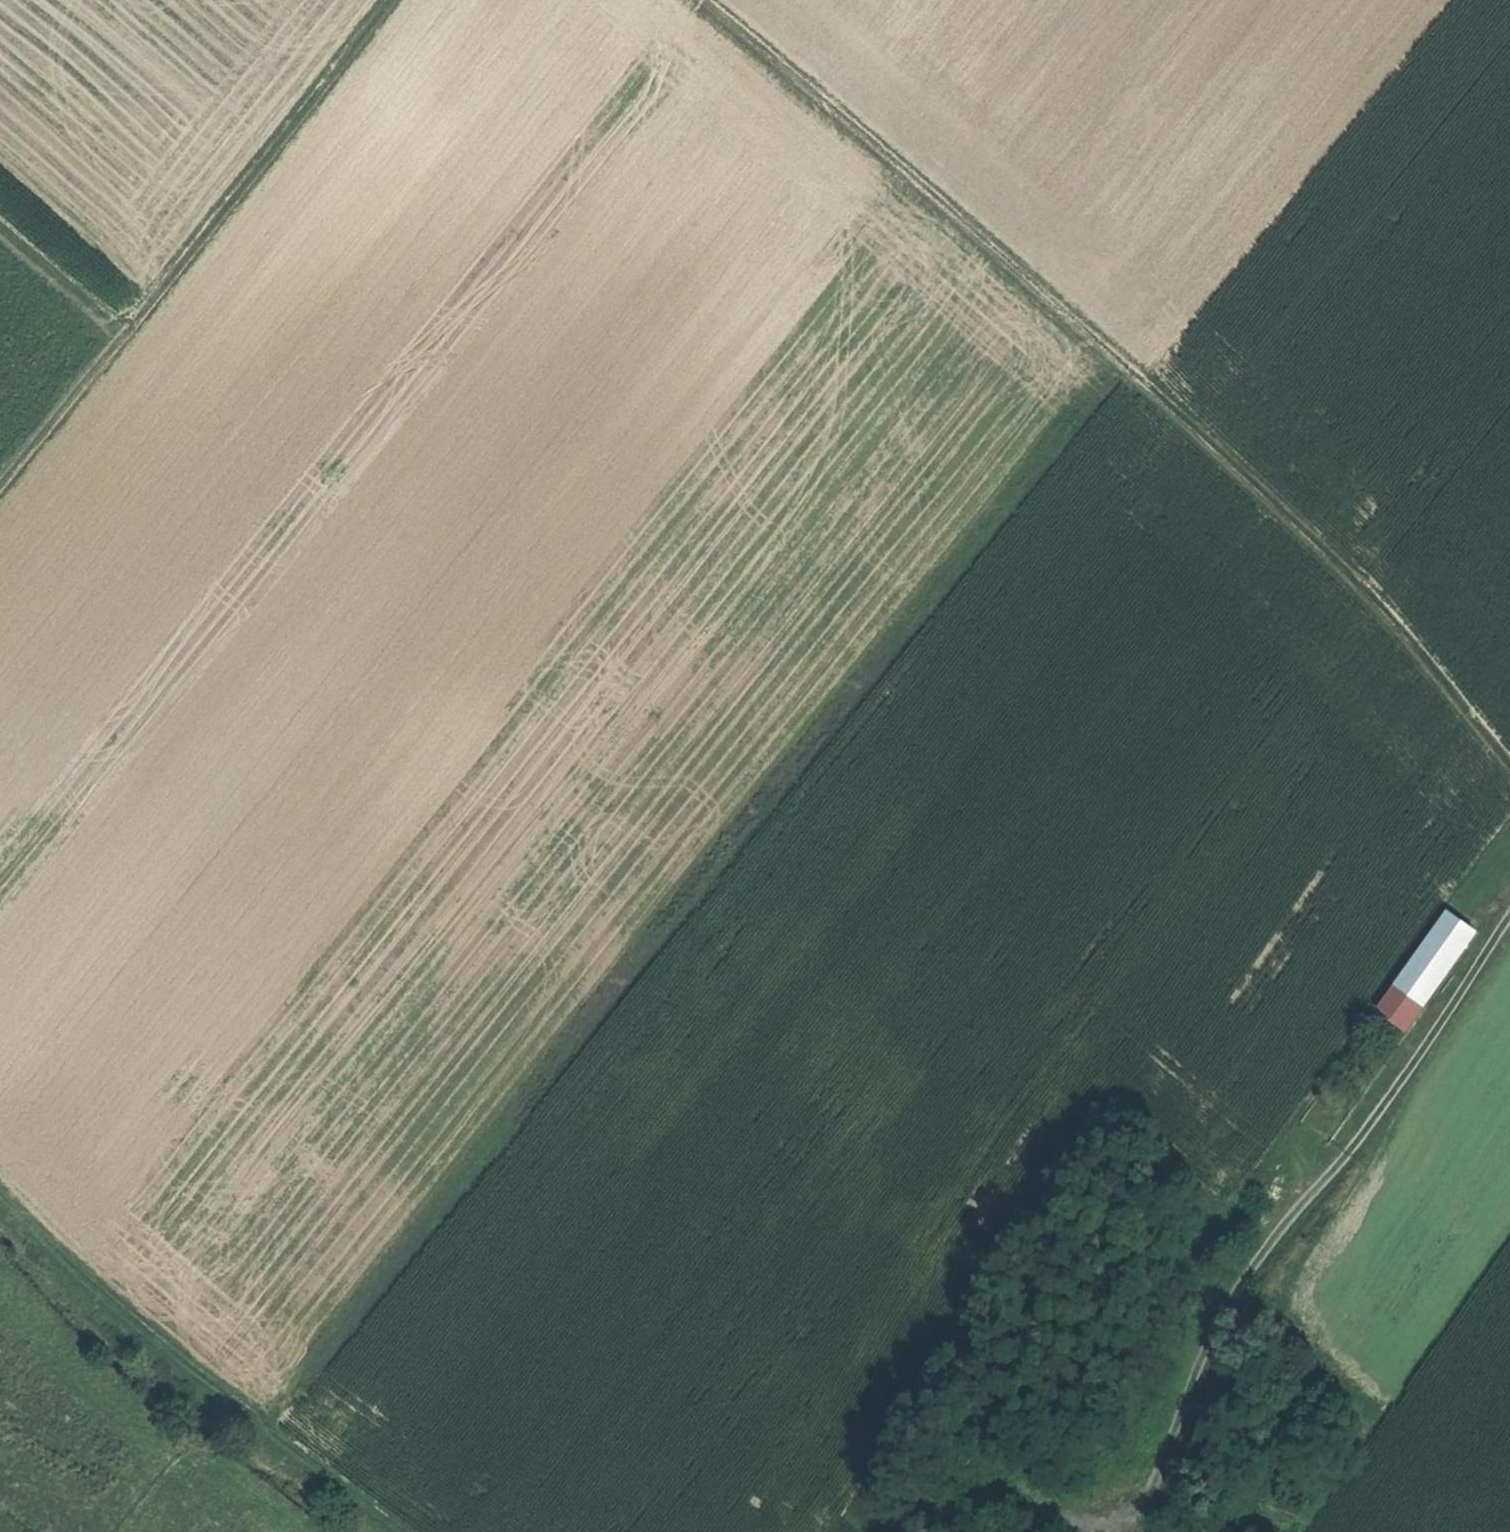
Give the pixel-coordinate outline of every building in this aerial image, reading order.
[(1449,912),(1301,1123),(1329,1144),(1477,933),(1449,912)]
